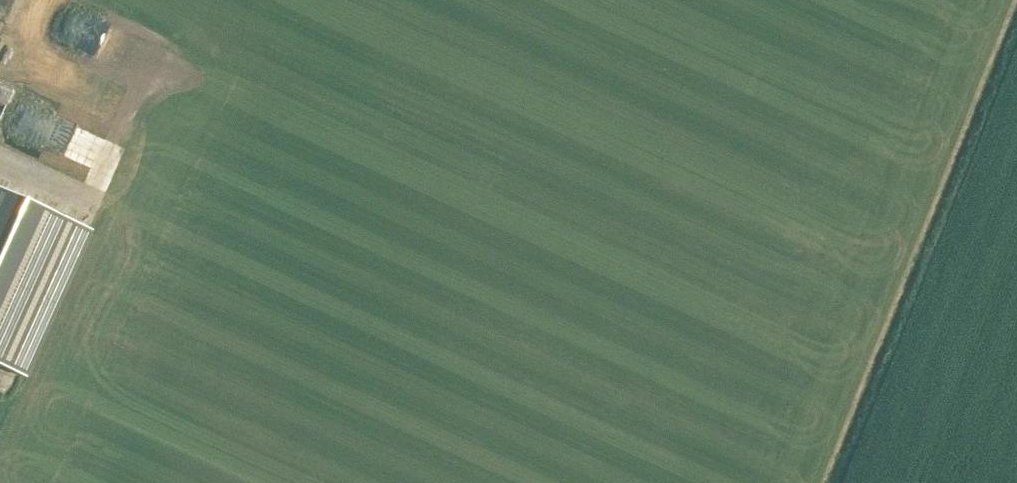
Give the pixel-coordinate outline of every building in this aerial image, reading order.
[(23,375),(89,229),(0,188),(0,365),(23,375)]
